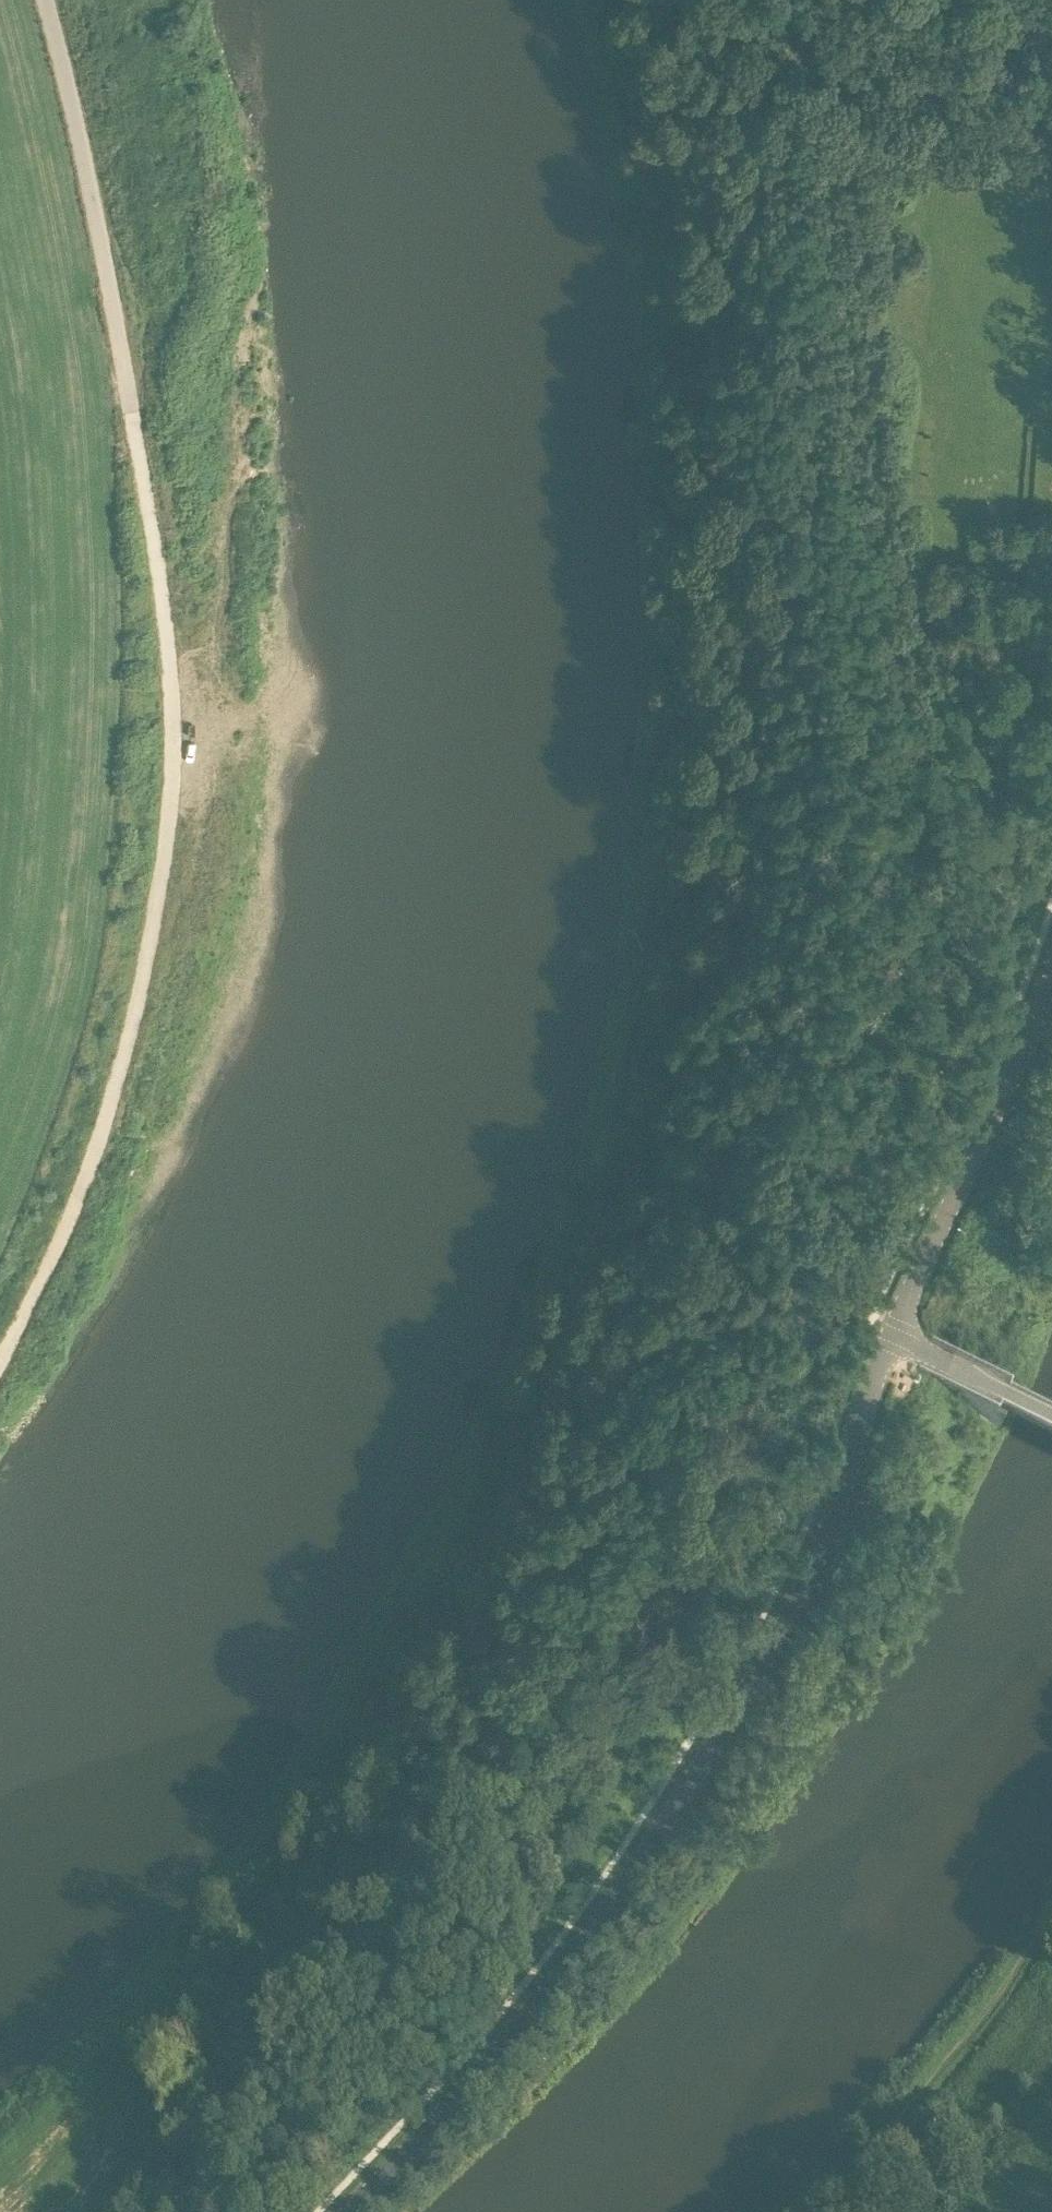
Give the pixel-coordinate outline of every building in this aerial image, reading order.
[(952,874),(943,866),(931,878),(940,886),(952,874)]
